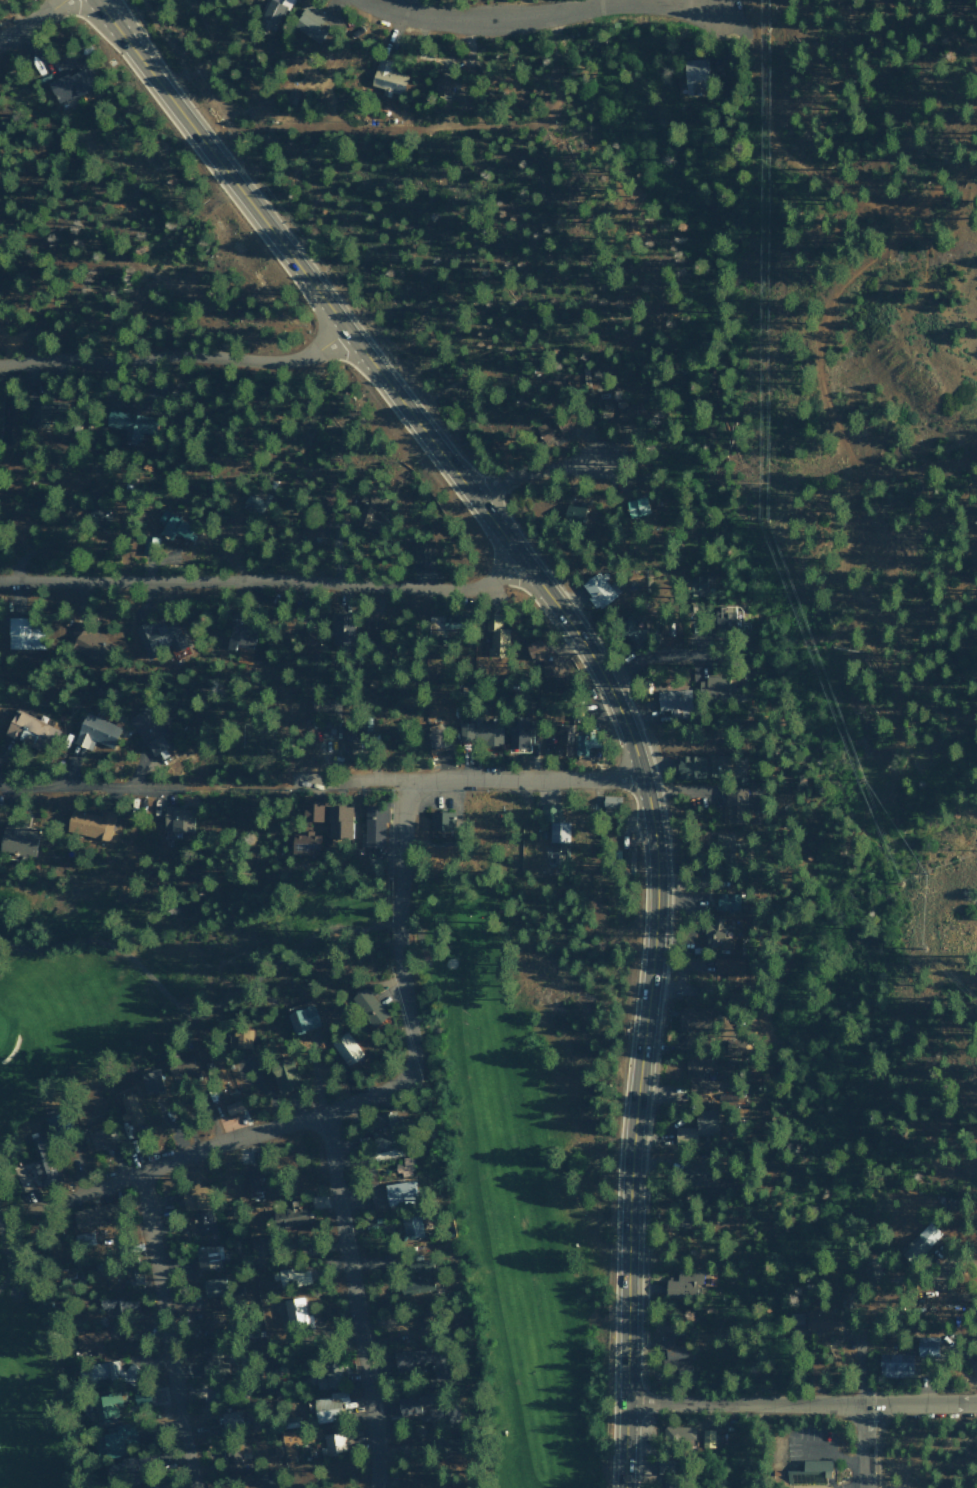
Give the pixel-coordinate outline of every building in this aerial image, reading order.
[(253,25),(274,35),(290,0),(265,0),(253,25)] [(327,22),(302,8),(291,28),(316,42),(327,22)] [(403,91),(406,74),(393,72),(395,61),(376,58),(370,86),(383,89),(382,93),(393,96),(394,89),(403,91)] [(683,60),(683,95),(701,95),(701,80),(707,80),(706,59),(683,60)] [(93,90),(84,68),(47,83),(56,105),(93,90)] [(451,74),(434,73),(433,96),(451,96),(451,74)] [(29,398),(29,425),(49,426),(49,398),(29,398)] [(633,403),(617,404),(617,421),(634,420),(633,403)] [(103,425),(124,430),(122,437),(142,441),(147,416),(107,408),(103,425)] [(534,427),(543,442),(570,427),(562,412),(534,427)] [(266,504),(248,492),(241,503),(259,515),(266,504)] [(628,518),(649,512),(644,495),(624,501),(628,518)] [(113,521),(100,497),(82,506),(95,531),(113,521)] [(584,505),(565,500),(561,517),(580,522),(584,505)] [(162,523),(157,533),(186,550),(197,530),(162,510),(156,520),(162,523)] [(30,521),(12,518),(10,538),(28,541),(30,521)] [(612,582),(607,585),(597,571),(579,584),(596,609),(619,592),(612,582)] [(685,595),(705,596),(705,575),(685,575),(685,595)] [(714,605),(714,626),(742,627),(742,606),(714,605)] [(329,612),(330,643),(349,642),(349,611),(329,612)] [(485,612),(485,630),(489,631),(488,655),(504,656),(505,628),(500,628),(501,612),(485,612)] [(238,623),(239,614),(230,613),(226,646),(251,649),(254,625),(238,623)] [(41,648),(41,623),(27,623),(27,616),(6,616),(7,648),(41,648)] [(145,657),(160,651),(158,647),(168,643),(174,658),(189,653),(175,619),(163,624),(160,617),(134,628),(145,657)] [(634,619),(620,619),(619,635),(631,635),(630,645),(642,645),(642,629),(633,629),(634,619)] [(102,664),(108,651),(103,648),(108,637),(77,621),(65,646),(102,664)] [(661,622),(660,633),(679,634),(679,623),(661,622)] [(310,628),(300,628),(301,657),(319,656),(319,634),(311,634),(310,628)] [(563,656),(546,656),(546,641),(527,641),(526,659),(541,659),(540,675),(562,676),(563,656)] [(704,676),(705,693),(735,693),(734,675),(704,676)] [(689,689),(656,691),(658,714),(690,712),(689,689)] [(167,745),(162,736),(164,734),(147,706),(128,719),(150,755),(167,745)] [(52,726),(15,708),(2,732),(39,751),(52,726)] [(71,742),(90,750),(94,741),(111,748),(121,727),(85,711),(71,742)] [(458,723),(458,744),(502,743),(501,722),(479,723),(479,716),(468,717),(468,722),(458,723)] [(507,748),(528,747),(527,716),(507,716),(507,748)] [(343,722),(345,758),(357,758),(356,721),(343,722)] [(321,735),(334,736),(335,722),(321,722),(321,735)] [(426,725),(429,749),(446,746),(443,723),(426,725)] [(571,724),(558,724),(558,741),(557,754),(571,755),(571,724)] [(588,754),(588,747),(595,747),(595,733),(575,733),(575,754),(588,754)] [(711,755),(676,756),(677,778),(711,777),(711,755)] [(746,787),(724,787),(725,823),(745,823),(745,808),(758,808),(758,797),(746,797),(746,787)] [(602,806),(619,807),(619,796),(602,796),(602,806)] [(302,820),(321,820),(322,800),(302,800),(302,820)] [(326,805),(327,839),(352,838),(351,804),(326,805)] [(560,804),(540,804),(540,821),(548,821),(549,851),(568,851),(567,821),(560,821),(560,804)] [(384,847),(385,806),(364,805),(363,847),(384,847)] [(162,829),(191,830),(192,808),(163,807),(162,829)] [(107,841),(115,812),(100,808),(98,815),(70,808),(64,830),(107,841)] [(429,830),(449,830),(449,811),(429,811),(429,830)] [(33,858),(39,833),(24,829),(26,822),(5,817),(0,839),(0,850),(33,858)] [(318,854),(318,832),(300,831),(300,834),(292,834),(291,853),(318,854)] [(732,856),(732,834),(716,833),(715,855),(732,856)] [(633,850),(623,850),(623,867),(633,867),(633,850)] [(738,894),(715,893),(715,910),(737,911),(738,894)] [(704,923),(704,947),(730,947),(730,937),(722,937),(723,918),(712,918),(712,923),(704,923)] [(743,958),(715,957),(714,981),(734,982),(734,973),(742,973),(743,958)] [(370,1027),(386,1017),(366,985),(350,996),(370,1027)] [(290,1031),(318,1027),(314,1006),(287,1010),(290,1031)] [(677,1009),(678,1032),(705,1031),(704,1008),(677,1009)] [(251,1029),(229,1029),(228,1047),(250,1048),(251,1029)] [(363,1054),(345,1030),(329,1043),(346,1066),(363,1054)] [(724,1054),(739,1055),(739,1040),(725,1039),(724,1054)] [(192,1068),(191,1055),(167,1059),(169,1072),(192,1068)] [(300,1085),(289,1055),(267,1063),(278,1093),(300,1085)] [(715,1090),(715,1080),(702,1080),(702,1069),(714,1069),(714,1057),(687,1058),(687,1091),(715,1090)] [(235,1091),(227,1065),(210,1070),(218,1096),(235,1091)] [(140,1072),(144,1096),(163,1092),(159,1069),(140,1072)] [(119,1097),(124,1113),(119,1115),(123,1128),(142,1122),(132,1093),(119,1097)] [(223,1105),(226,1115),(243,1109),(240,1099),(223,1105)] [(369,1117),(373,1128),(388,1123),(384,1112),(369,1117)] [(116,1147),(111,1127),(88,1132),(93,1152),(116,1147)] [(36,1157),(45,1154),(39,1135),(30,1138),(36,1157)] [(390,1135),(371,1138),(374,1160),(401,1156),(399,1146),(392,1147),(390,1135)] [(40,1184),(52,1178),(43,1156),(30,1162),(40,1184)] [(412,1174),(411,1159),(393,1160),(395,1176),(412,1174)] [(682,1186),(715,1185),(714,1159),(681,1160),(682,1186)] [(247,1192),(260,1191),(259,1169),(245,1170),(247,1192)] [(372,1208),(417,1200),(413,1180),(368,1188),(372,1208)] [(184,1211),(209,1205),(204,1185),(179,1191),(184,1211)] [(296,1207),(295,1201),(285,1202),(286,1207),(270,1209),(273,1228),(307,1224),(305,1206),(296,1207)] [(73,1227),(113,1223),(110,1204),(71,1209),(73,1227)] [(196,1235),(214,1233),(212,1210),(193,1212),(196,1235)] [(401,1217),(402,1238),(421,1237),(420,1216),(401,1217)] [(909,1243),(921,1255),(941,1233),(928,1222),(909,1243)] [(82,1241),(82,1243),(93,1243),(92,1232),(76,1234),(76,1241),(82,1241)] [(220,1268),(218,1246),(194,1248),(196,1270),(220,1268)] [(399,1284),(400,1294),(431,1290),(427,1260),(405,1263),(407,1274),(416,1272),(418,1281),(399,1284)] [(866,1288),(880,1283),(873,1262),(859,1267),(866,1288)] [(140,1284),(140,1266),(126,1267),(126,1285),(140,1284)] [(309,1268),(271,1272),(272,1284),(293,1282),(293,1285),(310,1284),(309,1268)] [(699,1269),(676,1269),(676,1280),(664,1280),(664,1297),(698,1297),(699,1269)] [(200,1280),(203,1298),(221,1295),(218,1277),(200,1280)] [(110,1297),(99,1299),(101,1309),(111,1307),(110,1297)] [(285,1323),(305,1322),(303,1298),(284,1299),(285,1323)] [(199,1312),(201,1332),(221,1329),(219,1310),(199,1312)] [(806,1311),(805,1328),(837,1329),(837,1312),(806,1311)] [(791,1324),(803,1323),(802,1313),(790,1314),(791,1324)] [(77,1351),(89,1348),(91,1357),(102,1354),(99,1339),(109,1337),(107,1328),(74,1335),(77,1351)] [(682,1334),(657,1336),(659,1360),(684,1358),(682,1334)] [(937,1337),(916,1336),(916,1355),(936,1355),(937,1337)] [(214,1372),(227,1371),(226,1362),(221,1362),(219,1345),(201,1347),(202,1357),(212,1356),(214,1372)] [(392,1353),(395,1370),(432,1364),(433,1373),(444,1371),(441,1346),(392,1353)] [(911,1377),(912,1355),(879,1353),(878,1376),(911,1377)] [(315,1389),(339,1387),(336,1358),(321,1359),(323,1373),(308,1375),(309,1383),(315,1382),(315,1389)] [(86,1364),(89,1383),(132,1378),(131,1367),(118,1369),(118,1361),(86,1364)] [(312,1399),(314,1423),(335,1421),(334,1408),(347,1406),(346,1391),(328,1392),(328,1398),(312,1399)] [(97,1421),(118,1419),(116,1405),(126,1404),(124,1392),(94,1395),(97,1421)] [(419,1405),(432,1405),(432,1396),(396,1397),(397,1414),(419,1413),(419,1405)] [(220,1413),(222,1431),(244,1428),(242,1410),(220,1413)] [(694,1442),(694,1427),(678,1426),(678,1442),(694,1442)] [(713,1430),(701,1429),(701,1447),(713,1447),(713,1430)] [(342,1433),(323,1434),(324,1456),(335,1455),(335,1451),(343,1451),(342,1433)] [(436,1453),(458,1452),(458,1440),(436,1440),(436,1453)] [(225,1470),(242,1469),(241,1445),(224,1446),(225,1470)] [(824,1457),(795,1456),(795,1467),(780,1467),(780,1483),(819,1483),(819,1476),(824,1476),(824,1457)] [(271,1471),(239,1474),(240,1487),(273,1487),(271,1471)] [(399,1476),(396,1487),(455,1487),(399,1476)]
